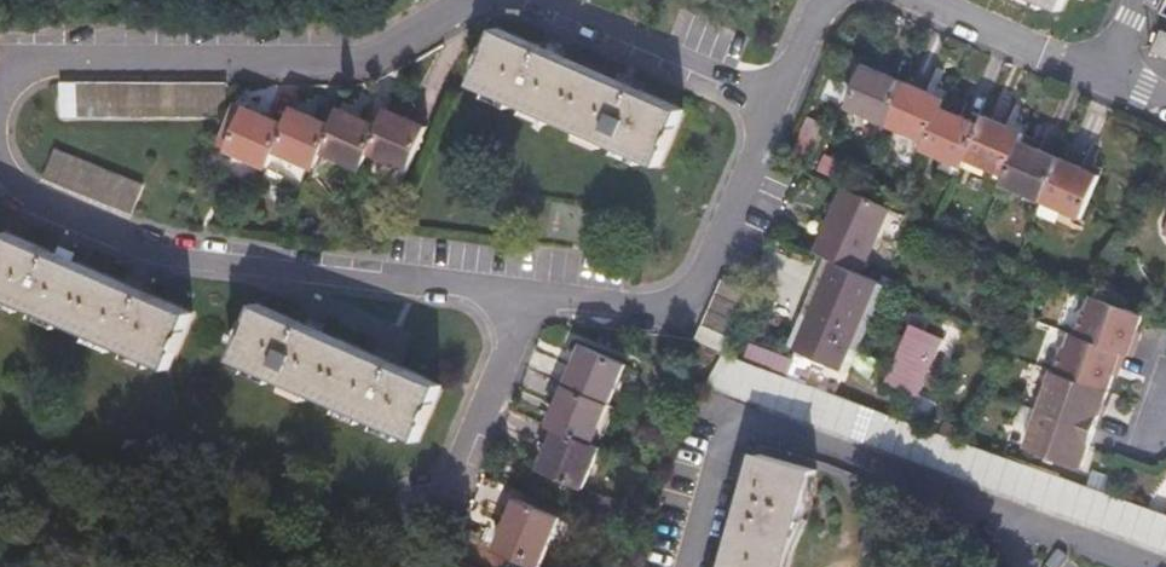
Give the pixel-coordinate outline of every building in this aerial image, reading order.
[(1055,15),(1062,0),(1022,0),(1055,15)] [(663,167),(687,112),(500,29),(475,84),(663,167)] [(1165,56),(1165,41),(1161,39),(1155,50),(1165,56)] [(1084,220),(1103,178),(1025,145),(1028,137),(988,119),(984,127),(946,110),(949,103),(871,69),(853,111),(930,144),(927,152),(966,168),(970,161),(1009,179),(1007,186),(1084,220)] [(204,125),(204,87),(49,85),(50,122),(204,125)] [(408,169),(427,127),(390,111),(381,129),(340,112),(332,129),(293,112),(286,128),(246,111),(227,151),(268,168),(276,153),(315,169),(322,154),(363,171),(371,153),(408,169)] [(121,206),(136,175),(53,139),(40,170),(121,206)] [(818,255),(832,261),(862,275),(892,211),(847,190),(818,255)] [(4,229),(0,239),(0,294),(166,366),(190,310),(4,229)] [(747,346),(740,361),(800,384),(808,362),(836,373),(861,309),(857,308),(870,278),(862,275),(832,261),(818,292),(817,292),(788,361),(747,346)] [(691,340),(719,352),(746,291),(719,279),(691,340)] [(1013,447),(1070,467),(1114,351),(1121,354),(1136,314),(1092,298),(1086,314),(1079,312),(1070,335),(1065,333),(1059,349),(1051,347),(1013,447)] [(444,384),(256,303),(231,359),(419,439),(444,384)] [(920,381),(927,363),(936,340),(917,332),(920,324),(909,320),(884,382),(914,395),(920,381)] [(626,368),(584,348),(551,426),(559,430),(543,468),(584,486),(601,448),(593,444),(626,368)] [(1165,556),(1165,519),(962,448),(800,384),(740,361),(719,352),(707,384),(971,490),(1165,556)] [(935,367),(927,363),(920,381),(929,384),(935,367)] [(732,566),(793,566),(821,472),(764,455),(732,566)] [(520,499),(497,549),(539,566),(562,517),(520,499)]
